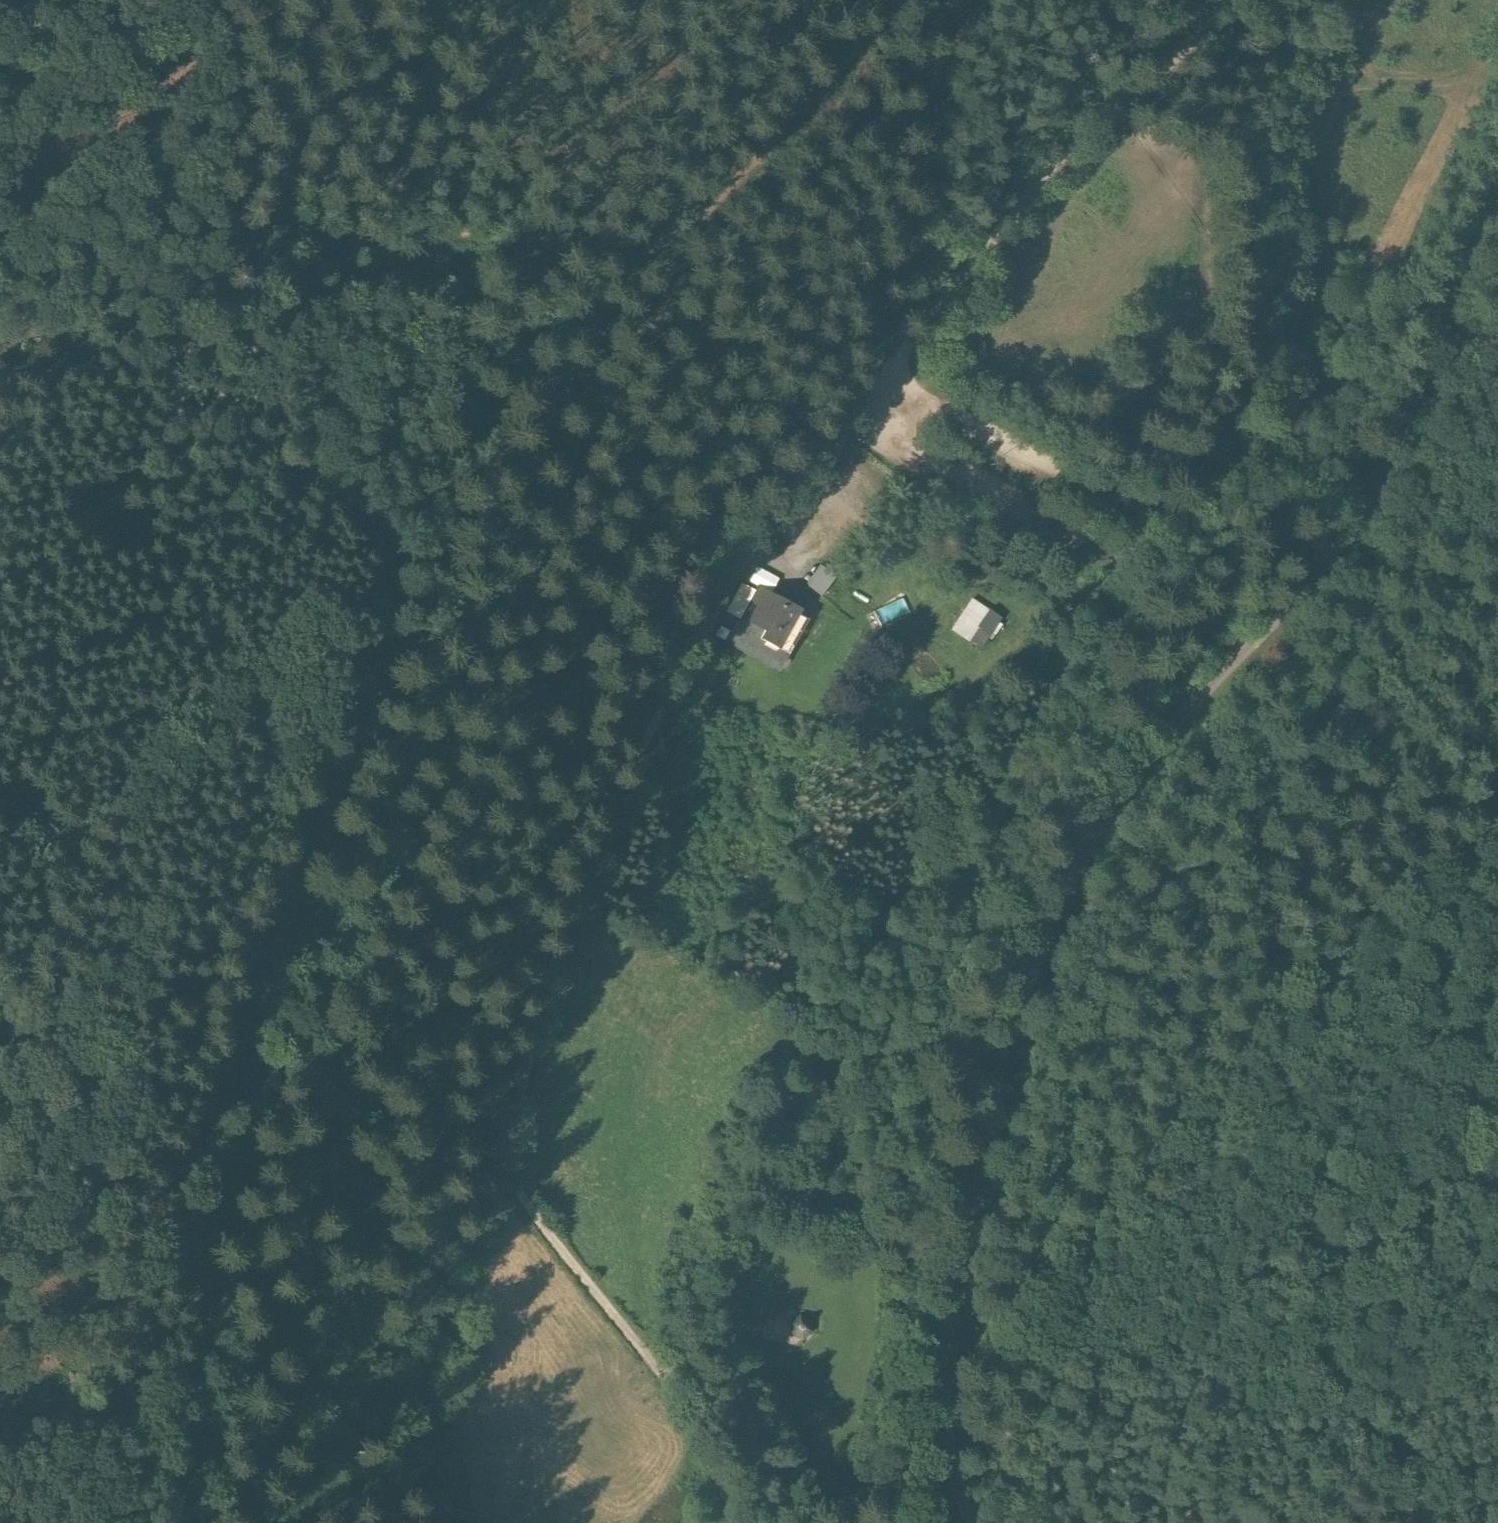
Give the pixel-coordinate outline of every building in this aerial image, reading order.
[(742,618),(756,592),(743,585),(728,613),(741,620),(742,618)] [(800,611),(758,588),(756,592),(742,618),(765,631),(761,639),(780,649),(798,616),(800,611)] [(883,624),(911,611),(904,596),(876,610),(883,624)] [(807,621),(798,616),(780,649),(761,639),(765,631),(742,618),(741,620),(728,644),(780,672),(807,621)]
